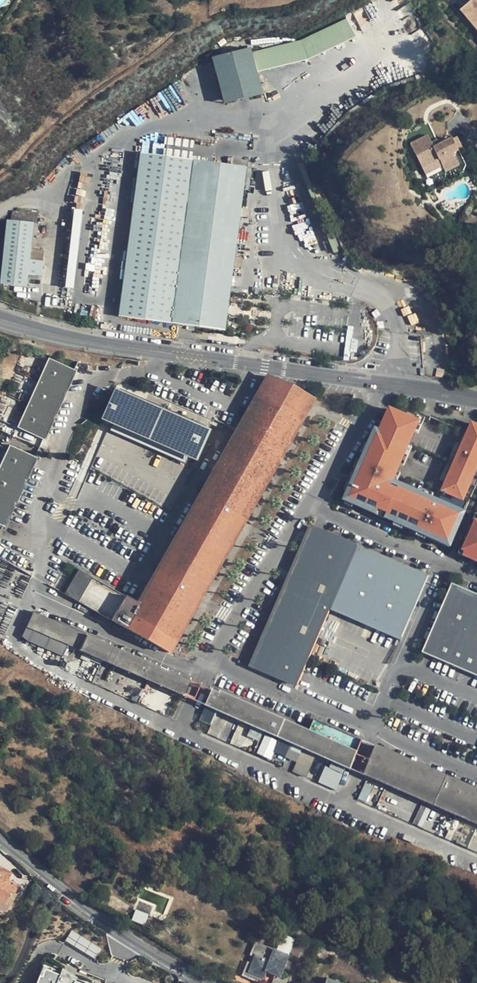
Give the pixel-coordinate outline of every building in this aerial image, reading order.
[(476,23),(476,0),(474,0),(460,11),(473,26),(476,23)] [(301,40),(251,52),(256,72),(306,58),(354,36),(345,18),(301,40)] [(256,72),(251,52),(249,45),(210,55),(222,101),(261,91),(256,72)] [(457,152),(451,139),(438,146),(433,148),(430,143),(427,136),(411,144),(422,169),(439,160),(441,165),(445,171),(458,166),(453,154),(457,152)] [(455,138),(451,139),(457,152),(462,150),(455,138)] [(116,314),(168,320),(173,287),(177,259),(190,156),(137,149),(116,314)] [(173,287),(168,320),(196,324),(226,329),(230,291),(247,163),(190,156),(177,259),(173,287)] [(424,173),(441,165),(439,160),(422,169),(424,173)] [(80,207),(71,206),(63,284),(71,286),(80,207)] [(27,273),(28,256),(31,222),(37,222),(38,213),(13,211),(11,217),(5,217),(4,222),(2,237),(0,261),(0,281),(26,284),(27,273)] [(42,259),(28,256),(27,273),(42,274),(42,259)] [(75,369),(48,357),(40,373),(37,379),(16,423),(42,437),(75,369)] [(37,379),(40,373),(21,363),(18,371),(37,379)] [(289,382),(264,370),(239,413),(231,427),(134,596),(77,567),(73,574),(63,591),(170,653),(314,394),(296,385),(289,382)] [(208,424),(112,383),(98,415),(103,417),(194,456),(208,424)] [(382,403),(343,502),(448,543),(461,509),(393,483),(419,417),(382,403)] [(440,492),(466,502),(476,473),(476,422),(468,419),(440,492)] [(9,443),(0,463),(0,525),(3,526),(7,518),(33,461),(36,455),(9,443)] [(476,514),(460,556),(476,562),(476,514)] [(357,543),(358,541),(310,520),(293,559),(248,662),(295,684),(331,609),(357,543)] [(428,573),(357,543),(331,609),(401,640),(428,573)] [(450,579),(420,649),(437,657),(476,674),(476,591),(450,579)] [(181,694),(188,678),(32,609),(20,636),(61,654),(66,644),(181,694)] [(216,689),(210,686),(204,702),(346,765),(353,749),(308,727),(218,687),(216,689)] [(211,724),(214,711),(203,708),(200,721),(211,724)] [(308,727),(353,749),(359,737),(312,716),(308,727)] [(248,730),(247,737),(259,739),(260,733),(248,730)] [(263,737),(257,754),(272,759),(274,753),(296,761),(292,772),(306,777),(314,755),(263,737)] [(375,741),(361,772),(476,824),(476,785),(375,741)] [(344,770),(326,763),(318,782),(336,790),(344,770)] [(364,800),(371,786),(366,783),(358,797),(364,800)] [(15,894),(19,886),(8,880),(11,873),(0,867),(0,902),(5,905),(9,898),(10,896),(12,893),(15,894)] [(9,898),(5,905),(10,908),(14,901),(9,898)] [(0,902),(0,915),(2,915),(4,915),(7,914),(8,913),(10,908),(5,905),(0,902)] [(135,910),(131,920),(144,925),(148,915),(135,910)] [(94,959),(100,949),(72,931),(66,941),(94,959)] [(256,944),(252,956),(256,958),(254,964),(250,973),(265,979),(268,972),(277,976),(281,978),(285,967),(283,966),(284,963),(286,964),(289,957),(275,951),(274,955),(271,954),(272,950),(256,944)] [(243,976),(244,977),(259,982),(274,982),(277,976),(268,972),(265,979),(250,973),(254,964),(249,962),(243,976)] [(43,968),(38,982),(83,982),(43,968)]
